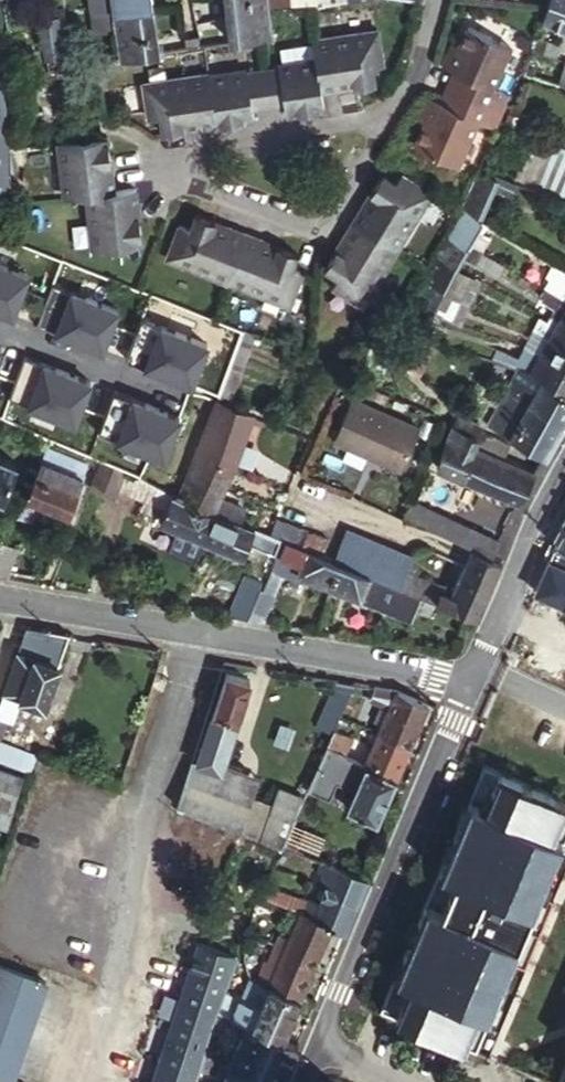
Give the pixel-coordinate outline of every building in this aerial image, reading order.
[(159,52),(151,0),(111,0),(111,1),(114,22),(115,34),(119,58),(159,52)] [(231,40),(272,32),(269,4),(269,0),(226,0),(231,40)] [(546,20),(564,27),(564,0),(554,0),(551,6),(546,20)] [(114,22),(111,1),(87,4),(90,27),(114,22)] [(48,70),(62,68),(60,56),(55,18),(41,20),(48,70)] [(433,103),(413,147),(456,167),(476,123),(495,132),(503,114),(509,100),(491,92),(509,52),(466,31),(447,73),(452,75),(467,82),(453,112),(438,105),(433,103)] [(90,64),(119,58),(115,34),(76,40),(79,65),(90,64)] [(316,43),(319,66),(322,95),(375,86),(373,71),(383,69),(378,34),(316,43)] [(538,39),(534,49),(554,56),(560,59),(563,48),(538,39)] [(12,201),(9,148),(7,77),(2,46),(0,46),(0,202),(12,201)] [(60,56),(62,68),(73,66),(72,54),(60,56)] [(322,95),(319,66),(276,72),(281,106),(284,118),(325,111),(322,95)] [(251,112),(281,106),(276,72),(246,76),(251,112)] [(438,105),(453,112),(467,82),(452,75),(438,105)] [(251,112),(246,76),(208,83),(215,129),(253,123),(251,112)] [(163,137),(215,129),(208,83),(208,78),(144,88),(148,121),(160,120),(163,137)] [(507,111),(505,114),(503,120),(504,120),(512,123),(516,115),(507,111)] [(512,123),(504,120),(503,120),(498,129),(508,134),(512,123)] [(479,170),(477,174),(495,180),(504,182),(523,141),(508,134),(498,129),(479,170)] [(62,201),(84,198),(116,194),(108,140),(56,146),(62,201)] [(536,140),(519,180),(564,199),(564,149),(536,140)] [(477,174),(462,206),(477,215),(495,180),(477,174)] [(362,308),(431,195),(400,175),(394,185),(380,177),(323,270),(337,278),(331,289),(362,308)] [(116,194),(84,198),(90,252),(143,245),(137,192),(116,194)] [(445,245),(463,255),(481,222),(463,212),(445,245)] [(290,269),(296,254),(196,215),(190,231),(180,227),(167,260),(289,306),(302,273),(290,269)] [(456,266),(463,255),(445,245),(432,268),(451,277),(456,266)] [(500,271),(463,255),(456,266),(495,282),(500,271)] [(0,264),(0,311),(11,315),(27,274),(0,264)] [(451,277),(432,268),(426,278),(445,288),(451,277)] [(556,268),(545,290),(549,292),(563,298),(564,299),(564,273),(556,268)] [(438,299),(473,312),(483,290),(451,277),(445,288),(438,299)] [(445,288),(426,278),(420,290),(438,299),(445,288)] [(116,308),(50,283),(35,324),(100,349),(116,308)] [(408,311),(426,321),(432,310),(438,299),(420,290),(408,311)] [(563,298),(549,292),(544,302),(556,309),(563,298)] [(560,321),(564,311),(564,299),(563,298),(556,309),(559,310),(554,318),(560,321)] [(438,299),(432,310),(466,327),(473,312),(438,299)] [(206,342),(140,317),(124,358),(190,383),(206,342)] [(537,334),(551,339),(560,321),(554,318),(552,322),(545,319),(537,334)] [(551,339),(564,346),(564,323),(560,321),(551,339)] [(542,354),(551,339),(537,334),(528,350),(542,354)] [(551,339),(542,354),(564,366),(564,346),(551,339)] [(542,354),(528,350),(522,360),(502,351),(496,363),(518,367),(533,371),(542,354)] [(542,354),(533,371),(542,376),(564,390),(564,366),(542,354)] [(89,380),(23,355),(8,395),(73,420),(89,380)] [(542,376),(533,371),(518,367),(513,378),(534,389),(542,376)] [(498,407),(507,389),(509,384),(495,376),(479,405),(494,412),(498,407)] [(542,376),(534,389),(528,400),(564,420),(564,390),(542,376)] [(507,389),(528,400),(534,389),(513,378),(509,384),(507,389)] [(178,414),(112,389),(97,430),(163,455),(178,414)] [(498,407),(519,417),(528,400),(507,389),(498,407)] [(252,415),(214,400),(204,426),(243,441),(253,416),(252,415)] [(556,437),(562,427),(564,421),(564,420),(528,400),(519,417),(556,437)] [(338,442),(367,455),(370,451),(372,452),(388,415),(357,401),(338,442)] [(458,407),(463,410),(466,404),(464,402),(461,402),(458,407)] [(466,404),(463,410),(469,413),(472,407),(466,404)] [(494,412),(488,423),(509,434),(519,417),(498,407),(494,412)] [(460,415),(467,418),(469,413),(463,410),(460,415)] [(388,415),(372,452),(405,467),(421,430),(388,415)] [(460,415),(455,427),(467,432),(478,438),(482,426),(467,418),(460,415)] [(511,435),(546,454),(552,445),(556,437),(519,417),(509,434),(511,435)] [(243,441),(204,426),(195,448),(234,464),(243,441)] [(455,427),(449,439),(461,444),(467,432),(455,427)] [(461,444),(473,449),(478,438),(467,432),(461,444)] [(436,467),(464,478),(476,450),(473,449),(461,444),(449,439),(448,439),(436,467)] [(195,448),(185,473),(224,489),(230,473),(234,464),(195,448)] [(485,485),(496,458),(476,450),(464,478),(485,486),(485,485)] [(50,452),(44,463),(53,467),(58,455),(50,452)] [(372,452),(369,456),(403,472),(405,467),(372,452)] [(53,467),(68,473),(73,461),(58,455),(53,467)] [(18,464),(0,456),(0,498),(3,500),(18,464)] [(485,485),(520,499),(528,485),(535,474),(496,458),(485,485)] [(42,463),(32,459),(20,494),(29,498),(42,463)] [(68,473),(85,480),(89,467),(73,461),(68,473)] [(44,463),(42,463),(29,498),(71,515),(85,480),(68,473),(53,467),(44,463)] [(123,473),(101,464),(92,483),(119,494),(123,491),(165,508),(171,493),(135,478),(133,482),(122,477),(123,473)] [(176,494),(215,511),(220,498),(224,489),(185,473),(176,494)] [(161,520),(204,538),(215,511),(176,494),(171,493),(165,508),(161,520)] [(220,498),(215,511),(242,521),(245,509),(220,498)] [(472,549),(490,557),(500,537),(412,500),(404,519),(472,549)] [(215,511),(204,538),(245,554),(249,544),(256,527),(242,521),(215,511)] [(274,534),(282,538),(296,543),(302,529),(303,524),(281,515),(274,534)] [(256,527),(249,544),(275,554),(282,538),(274,534),(256,527)] [(555,546),(564,550),(564,527),(555,546)] [(302,529),(296,543),(324,554),(327,546),(330,540),(302,529)] [(333,558),(341,561),(353,566),(362,538),(345,531),(336,550),(333,558)] [(282,538),(275,554),(287,559),(284,567),(285,568),(331,587),(331,586),(341,561),(333,558),(329,556),(324,554),(296,543),(282,538)] [(353,566),(368,573),(378,544),(362,538),(353,566)] [(384,579),(393,550),(378,544),(368,573),(384,579)] [(503,563),(490,557),(472,549),(465,564),(453,588),(450,595),(441,592),(445,585),(406,570),(411,557),(393,550),(384,579),(396,585),(402,587),(406,588),(422,595),(434,600),(475,617),(478,618),(503,563)] [(287,559),(275,554),(262,589),(276,595),(285,568),(284,567),(287,559)] [(353,566),(341,561),(331,586),(331,587),(361,599),(366,589),(379,594),(390,599),(396,585),(384,579),(368,573),(353,566)] [(392,611),(402,587),(396,585),(390,599),(379,594),(375,604),(392,611)] [(450,595),(453,588),(445,585),(441,592),(450,595)] [(422,595),(406,588),(399,603),(415,610),(422,595)] [(262,589),(249,620),(267,623),(278,596),(276,595),(262,589)] [(366,589),(361,599),(375,604),(379,594),(366,589)] [(427,614),(434,600),(422,595),(415,610),(427,614)] [(70,634),(26,628),(4,691),(24,699),(31,701),(45,706),(70,634)] [(228,674),(196,764),(221,773),(251,681),(228,674)] [(354,682),(336,679),(326,707),(340,712),(354,682)] [(389,705),(395,689),(374,686),(368,696),(389,705)] [(408,744),(425,703),(395,689),(389,705),(379,731),(408,744)] [(31,701),(24,699),(21,706),(29,709),(31,701)] [(0,716),(0,739),(1,740),(8,720),(0,716)] [(347,729),(351,719),(344,716),(340,726),(347,729)] [(326,743),(344,752),(351,735),(333,727),(326,743)] [(365,739),(373,743),(378,733),(369,729),(365,739)] [(407,747),(408,744),(379,731),(378,733),(373,743),(366,761),(396,774),(407,747)] [(36,755),(1,740),(0,739),(0,759),(30,771),(36,755)] [(326,794),(344,752),(326,743),(307,786),(315,789),(326,794)] [(376,820),(396,774),(366,761),(348,807),(376,820)] [(196,764),(190,762),(175,807),(240,829),(252,796),(256,785),(221,773),(196,764)] [(376,1009),(486,1053),(564,858),(564,801),(474,764),(376,1009)] [(0,768),(0,823),(3,824),(19,774),(0,768)] [(315,789),(307,786),(304,792),(313,795),(315,789)] [(298,807),(301,799),(275,790),(272,798),(298,807)] [(252,796),(240,829),(259,836),(270,803),(252,796)] [(270,803),(259,836),(281,844),(298,807),(272,798),(270,803)] [(364,886),(367,877),(301,853),(297,866),(330,878),(325,890),(357,901),(364,886)] [(300,912),(305,898),(263,884),(259,891),(265,894),(264,897),(268,899),(285,906),(300,912)] [(351,916),(357,901),(325,890),(320,903),(305,898),(300,912),(329,924),(345,931),(351,916)] [(268,899),(264,897),(263,899),(257,897),(256,903),(265,906),(268,899)] [(299,997),(329,924),(300,912),(285,906),(274,931),(267,946),(267,947),(277,951),(272,961),(263,958),(254,978),(269,984),(299,997)] [(267,946),(274,931),(268,928),(262,945),(267,947),(267,946)] [(199,941),(151,1081),(193,1081),(197,1067),(202,1048),(205,1039),(212,1016),(215,1008),(217,1008),(223,992),(232,970),(238,955),(199,941)] [(267,947),(263,958),(272,961),(277,951),(267,947)] [(0,963),(0,1067),(9,1070),(41,977),(0,963)] [(232,970),(223,992),(234,996),(242,975),(232,970)] [(253,1024),(275,1034),(282,1037),(299,997),(269,984),(260,1007),(253,1024)] [(233,1015),(247,1022),(253,1024),(260,1007),(234,996),(223,992),(217,1008),(233,1015)] [(230,1024),(233,1015),(217,1008),(215,1008),(212,1016),(230,1024)] [(243,1030),(247,1022),(233,1015),(230,1024),(243,1030)] [(221,1054),(230,1024),(212,1016),(205,1039),(211,1041),(209,1049),(221,1054)] [(253,1024),(247,1022),(243,1030),(238,1044),(252,1050),(265,1055),(275,1034),(253,1024)] [(265,1055),(289,1066),(294,1052),(297,1044),(282,1037),(275,1034),(265,1055)] [(205,1039),(202,1048),(209,1049),(211,1041),(205,1039)] [(238,1044),(230,1062),(244,1068),(252,1050),(238,1044)] [(197,1067),(212,1072),(216,1072),(219,1063),(221,1054),(209,1049),(202,1048),(197,1067)] [(289,1066),(265,1055),(252,1050),(244,1068),(277,1081),(282,1081),(289,1066)] [(263,1081),(277,1081),(244,1068),(230,1062),(228,1067),(242,1073),(263,1081)] [(193,1081),(195,1081),(209,1081),(209,1080),(212,1072),(197,1067),(193,1081)] [(228,1067),(222,1081),(238,1081),(242,1073),(228,1067)] [(242,1073),(238,1081),(263,1081),(242,1073)] [(0,1074),(0,1081),(23,1081),(0,1074)]
